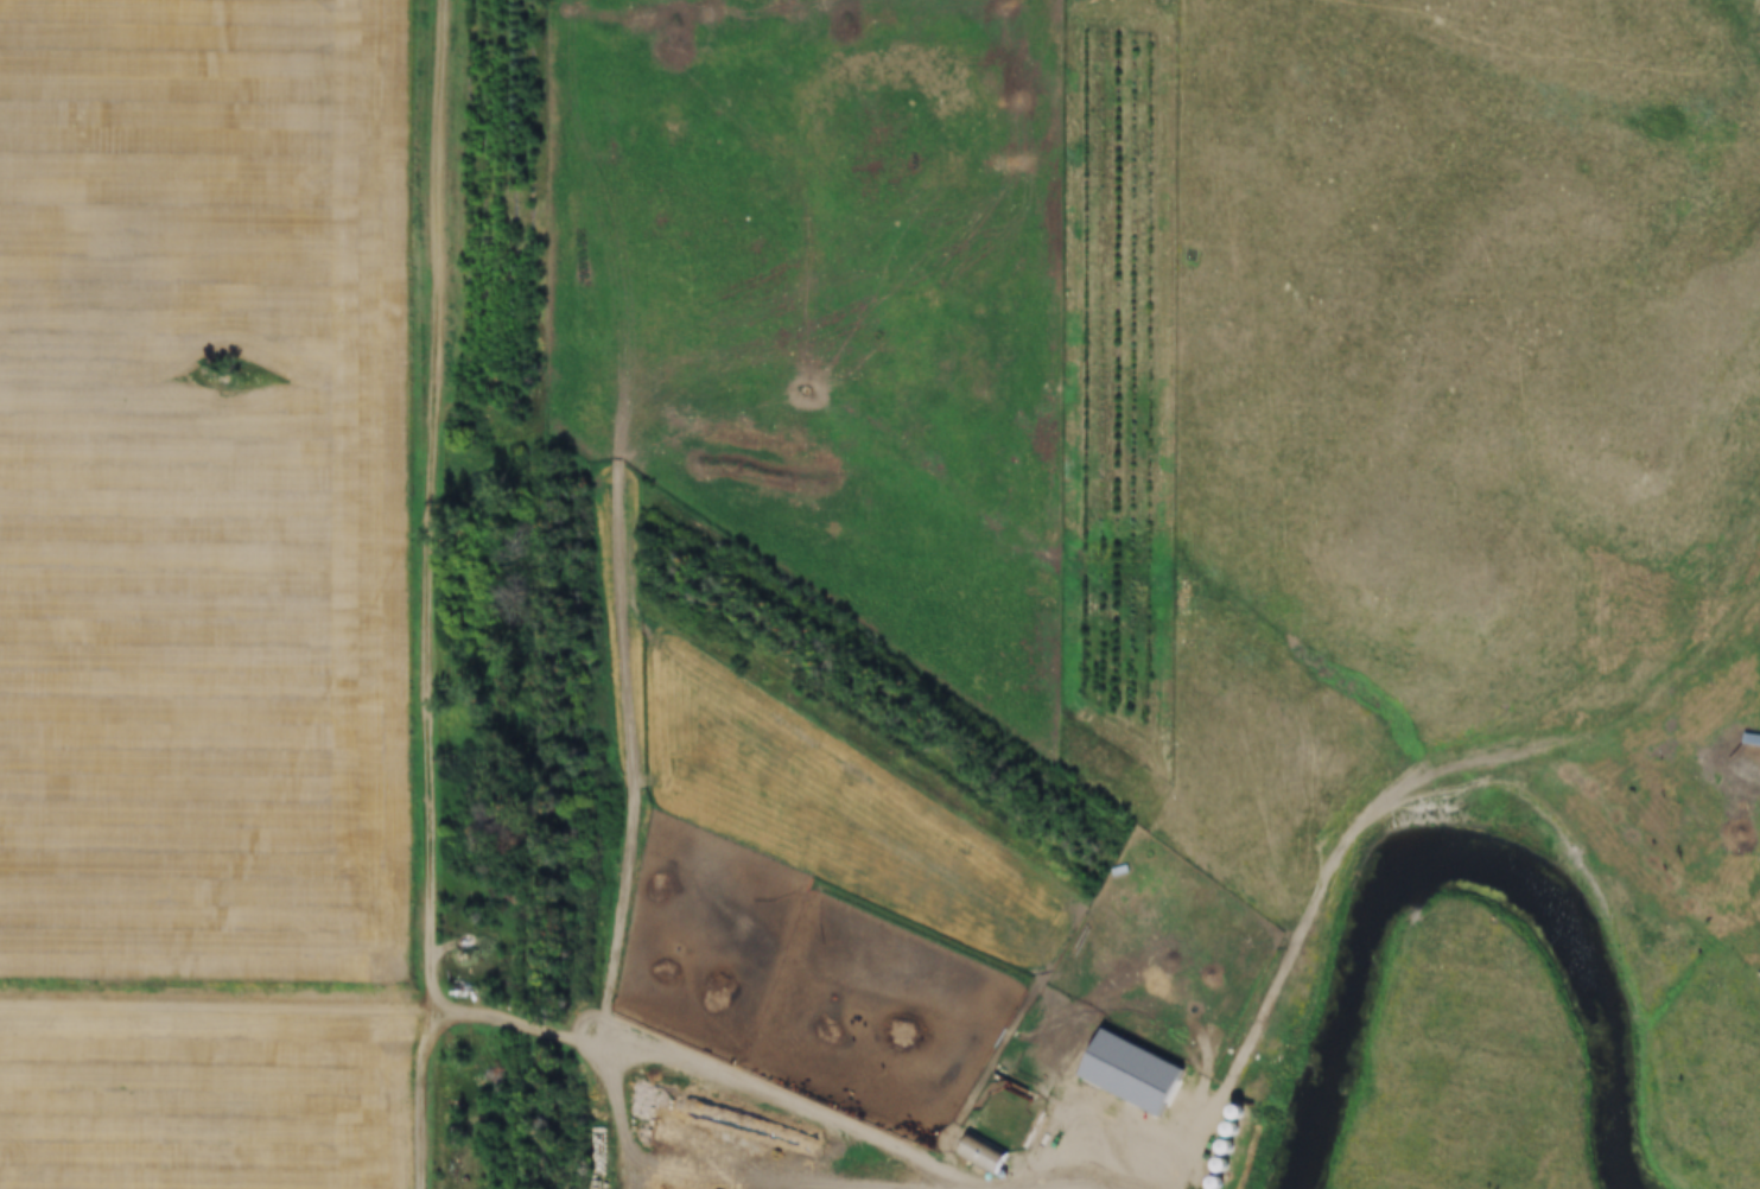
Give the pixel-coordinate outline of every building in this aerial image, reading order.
[(1744,733),(1742,743),(1759,746),(1759,736),(1744,733)] [(916,1030),(877,1009),(864,1033),(903,1054),(916,1030)] [(998,1176),(1010,1154),(969,1133),(957,1155),(998,1176)]
